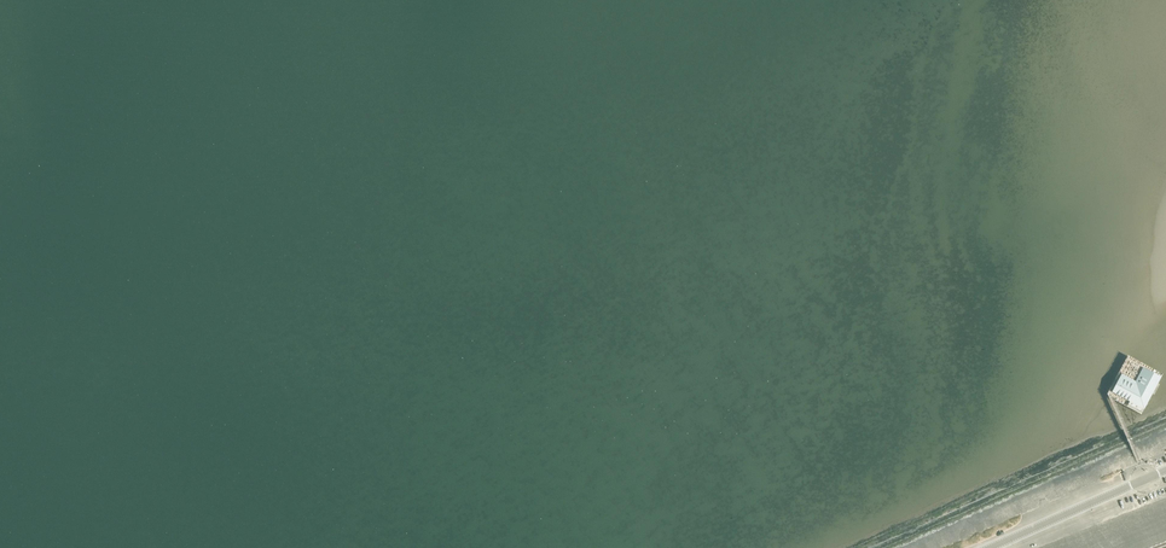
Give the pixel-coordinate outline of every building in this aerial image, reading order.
[(1142,414),(1160,379),(1143,370),(1139,376),(1143,378),(1137,389),(1123,381),(1116,396),(1129,403),(1128,406),(1136,411),(1142,414)]
